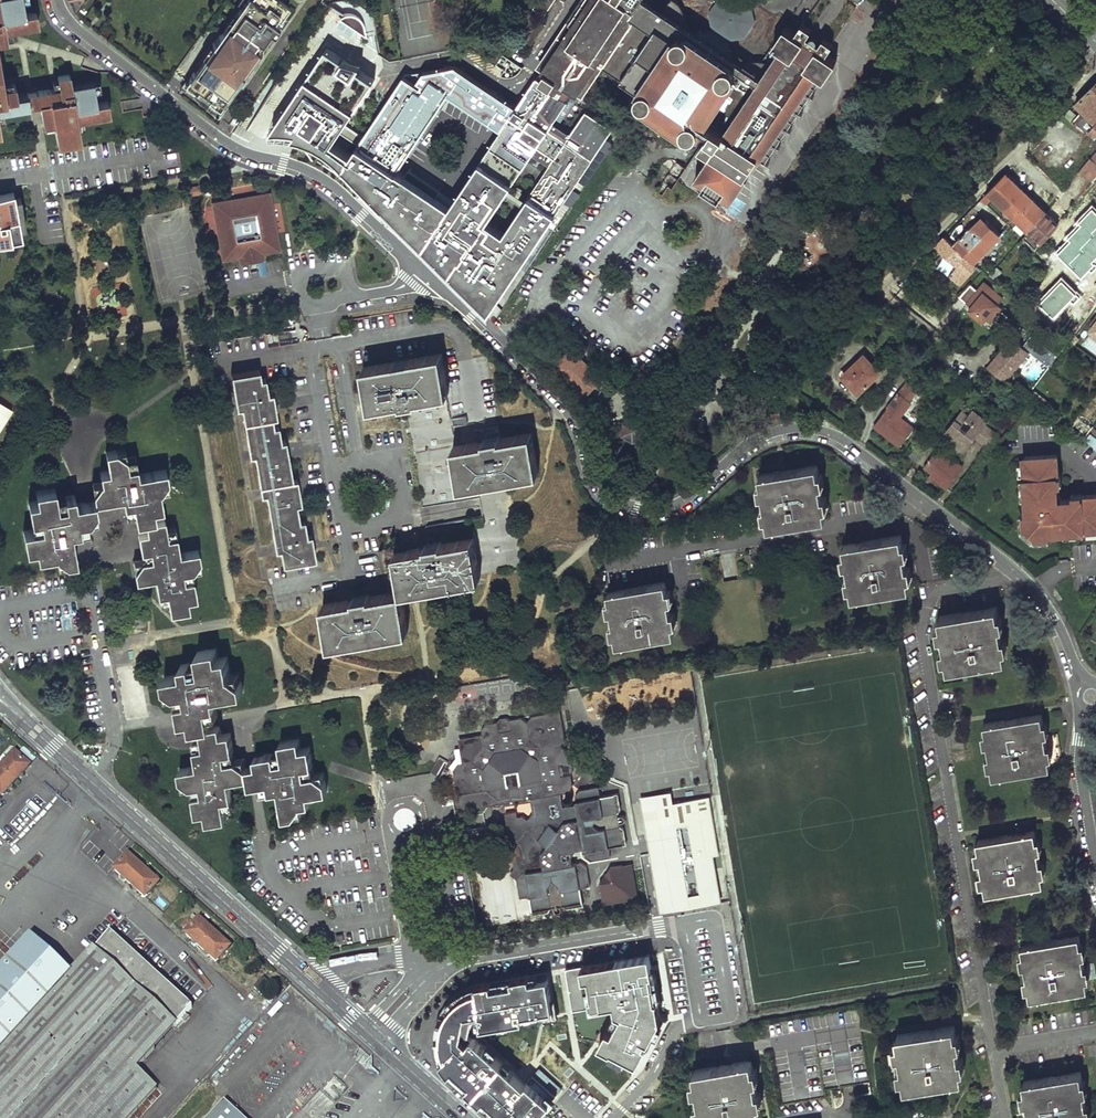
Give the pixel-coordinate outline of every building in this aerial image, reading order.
[(7,35),(6,24),(39,20),(37,8),(26,10),(24,0),(0,0),(0,37),(7,35)] [(71,4),(74,9),(81,0),(69,0),(71,4)] [(187,78),(198,86),(199,84),(211,93),(209,95),(221,103),(230,91),(228,89),(238,76),(239,76),(240,76),(241,75),(253,58),(249,55),(253,50),(254,51),(272,27),(275,29),(279,24),(279,22),(279,21),(278,20),(275,17),(278,12),(282,15),(292,2),(289,0),(244,0),(215,40),(216,41),(198,67),(196,66),(187,78)] [(533,6),(544,14),(553,0),(536,0),(533,6)] [(605,62),(645,0),(587,0),(542,67),(546,69),(575,88),(584,94),(605,62)] [(731,51),(704,33),(697,32),(691,34),(682,28),(685,21),(684,13),(680,5),(677,1),(675,0),(670,0),(665,8),(660,4),(652,0),(645,0),(605,62),(629,78),(640,85),(639,90),(640,96),(643,101),(688,132),(701,130),(708,135),(701,145),(711,152),(767,72),(731,51)] [(731,51),(728,38),(745,36),(754,21),(751,5),(744,0),(718,0),(710,12),(713,28),(704,33),(731,51)] [(544,22),(529,12),(514,33),(530,44),(544,22)] [(346,18),(338,29),(350,38),(358,27),(346,18)] [(781,49),(767,72),(711,152),(695,176),(705,182),(702,186),(709,191),(720,199),(723,194),(732,200),(749,176),(747,174),(753,165),(755,167),(762,157),(769,162),(837,61),(827,54),(833,43),(824,37),(821,43),(808,35),(812,28),(804,23),(795,33),(785,26),(773,44),(781,49)] [(260,90),(269,96),(304,43),(295,37),(260,90)] [(571,132),(554,121),(570,97),(569,96),(575,88),(546,69),(541,77),(538,75),(517,107),(455,65),(423,72),(417,81),(422,84),(421,85),(405,75),(364,135),(346,123),(376,79),(328,46),(271,131),(276,131),(281,131),(287,131),(293,132),(304,135),(311,139),(316,141),(322,145),(326,148),(332,154),(338,161),(415,238),(423,246),(490,311),(613,126),(587,108),(571,132)] [(27,103),(25,88),(14,90),(13,79),(3,81),(0,61),(0,107),(27,103)] [(57,83),(25,88),(27,103),(37,101),(40,118),(52,117),(56,140),(76,137),(72,113),(103,109),(102,99),(91,100),(88,79),(67,82),(66,71),(56,72),(57,83)] [(670,171),(675,177),(684,170),(679,164),(670,171)] [(1027,229),(1044,209),(1004,172),(979,197),(983,202),(991,194),(1027,229)] [(279,250),(270,191),(211,200),(220,259),(237,256),(238,262),(263,258),(262,252),(279,250)] [(21,233),(21,229),(15,199),(13,192),(0,195),(0,237),(21,233)] [(20,198),(15,199),(21,229),(26,228),(20,198)] [(1093,204),(1077,220),(1079,222),(1064,238),(1066,240),(1056,250),(1082,276),(1095,263),(1095,262),(1093,260),(1095,257),(1095,207),(1093,204)] [(1057,222),(1044,209),(1027,229),(1023,234),(1036,246),(1057,222)] [(1000,235),(984,220),(982,222),(981,221),(979,223),(977,221),(971,227),(969,225),(964,231),(966,233),(958,241),(960,243),(958,245),(960,246),(957,249),(973,263),(983,253),(990,246),(1000,235)] [(956,267),(949,275),(948,276),(960,285),(977,266),(973,263),(957,249),(943,236),(934,247),(941,254),(956,267)] [(956,267),(941,254),(936,260),(937,264),(949,275),(956,267)] [(1001,269),(995,265),(988,273),(993,278),(1001,269)] [(1082,295),(1062,275),(1036,302),(1053,318),(1071,299),(1074,302),(1082,295)] [(1000,299),(981,283),(974,291),(967,285),(959,295),(966,302),(968,300),(972,303),(970,305),(984,318),(989,322),(992,318),(999,324),(1005,317),(999,311),(1000,309),(995,305),(1000,299)] [(984,318),(970,305),(967,308),(981,321),(984,318)] [(1095,315),(1087,327),(1090,329),(1087,332),(1095,339),(1095,315)] [(1031,335),(1022,346),(1029,352),(1049,368),(1058,357),(1031,335)] [(1011,337),(997,354),(1016,369),(1029,352),(1022,346),(1011,337)] [(586,397),(604,377),(571,347),(553,366),(586,397)] [(840,374),(859,395),(884,371),(865,350),(840,374)] [(1005,382),(1016,369),(997,354),(986,367),(1005,382)] [(449,395),(442,355),(364,368),(371,408),(449,395)] [(257,370),(230,375),(236,408),(240,407),(249,455),(253,454),(261,494),(265,493),(275,547),(279,547),(282,563),(314,557),(310,533),(305,534),(302,519),(298,519),(296,503),(299,503),(295,477),(291,478),(284,439),(279,440),(276,424),(273,424),(271,416),(275,416),(270,390),(266,391),(263,376),(258,376),(257,370)] [(906,379),(873,427),(902,447),(917,424),(903,414),(920,389),(906,379)] [(1051,402),(1031,388),(1025,396),(1045,410),(1051,402)] [(0,404),(0,430),(12,411),(0,404)] [(964,405),(942,436),(964,451),(973,438),(988,448),(1001,431),(964,405)] [(779,411),(772,412),(774,420),(781,418),(779,411)] [(622,435),(632,442),(643,436),(644,423),(633,417),(622,423),(622,435)] [(532,432),(454,447),(461,486),(539,472),(532,432)] [(1082,440),(1095,450),(1095,438),(1088,432),(1082,440)] [(916,460),(924,452),(917,446),(910,454),(916,460)] [(946,489),(964,465),(940,446),(921,470),(946,489)] [(135,523),(145,521),(155,519),(153,510),(162,508),(159,490),(168,489),(165,469),(137,474),(134,456),(125,457),(123,447),(104,451),(107,470),(98,471),(100,480),(91,482),(94,500),(94,501),(121,496),(124,517),(134,516),(135,523)] [(1027,474),(1056,472),(1059,472),(1057,451),(1023,453),(1025,474),(1027,474)] [(824,514),(815,464),(761,473),(769,524),(824,514)] [(1084,526),(1082,493),(1082,491),(1070,492),(1070,494),(1058,495),(1056,472),(1027,474),(1027,481),(1024,482),(1024,490),(1028,490),(1028,495),(1026,495),(1027,510),(1020,511),(1022,524),(1024,526),(1022,529),(1032,538),(1035,535),(1038,538),(1050,537),(1050,530),(1066,529),(1066,527),(1071,526),(1071,530),(1079,530),(1079,526),(1084,526)] [(97,519),(94,501),(94,500),(75,503),(73,494),(55,497),(53,487),(34,491),(36,500),(27,502),(32,529),(21,531),(25,550),(35,548),(36,557),(54,554),(56,564),(75,561),(71,533),(90,530),(88,521),(97,519)] [(1084,526),(1084,528),(1095,527),(1095,492),(1082,493),(1084,526)] [(155,519),(145,521),(146,531),(137,532),(142,560),(132,561),(135,580),(154,577),(159,603),(168,601),(170,612),(189,609),(187,599),(196,598),(192,571),(201,569),(198,550),(179,553),(175,527),(166,528),(164,518),(155,519)] [(908,585),(899,534),(842,544),(851,595),(908,585)] [(478,579),(471,537),(408,548),(394,551),(402,592),(415,590),(478,579)] [(672,634),(663,582),(609,592),(618,643),(672,634)] [(409,631),(402,592),(324,606),(331,645),(409,631)] [(1005,660),(995,606),(938,616),(947,670),(1005,660)] [(192,729),(200,727),(211,725),(210,721),(209,716),(218,715),(215,696),(243,691),(240,672),(230,674),(227,656),(218,657),(217,647),(197,651),(199,660),(181,664),(182,673),(163,676),(167,695),(176,694),(181,721),(190,719),(191,724),(192,729)] [(461,685),(462,696),(484,693),(483,688),(494,687),(493,681),(461,685)] [(389,701),(388,698),(380,699),(382,709),(390,708),(389,701)] [(497,721),(484,723),(481,730),(482,734),(459,738),(463,761),(459,761),(454,768),(460,804),(465,807),(532,797),(561,792),(569,791),(574,786),(572,773),(574,768),(573,760),(569,758),(567,748),(563,745),(566,740),(561,711),(551,713),(531,716),(527,721),(522,717),(510,719),(506,716),(499,718),(497,721)] [(1038,716),(982,726),(992,778),(1047,768),(1038,716)] [(229,779),(247,776),(246,766),(244,757),(235,759),(230,731),(221,733),(220,724),(211,725),(200,727),(202,736),(192,738),(197,765),(178,768),(182,788),(191,786),(196,813),(205,811),(207,821),(226,817),(224,808),(234,806),(229,779)] [(250,765),(246,766),(247,776),(249,785),(253,785),(258,784),(260,793),(278,789),(283,817),(302,814),(301,804),(309,802),(308,794),(327,790),(324,771),(314,773),(309,746),(301,747),(299,737),(279,741),(281,750),(254,755),(256,764),(250,765)] [(1,799),(31,766),(14,750),(0,766),(0,798),(1,799)] [(520,897),(531,896),(527,872),(545,869),(542,853),(548,845),(539,839),(550,823),(559,830),(565,821),(580,819),(576,800),(601,795),(600,787),(580,790),(574,786),(569,791),(561,792),(532,797),(534,812),(529,821),(523,816),(517,817),(516,812),(505,813),(507,821),(515,869),(511,874),(516,878),(520,897)] [(671,791),(640,796),(651,865),(659,912),(721,901),(713,855),(719,854),(709,796),(673,802),(671,791)] [(606,827),(609,846),(627,844),(625,828),(620,826),(620,823),(623,822),(625,819),(624,817),(622,815),(619,816),(618,812),(621,808),(618,793),(601,795),(604,816),(599,817),(595,823),(601,828),(606,827)] [(527,872),(531,896),(551,893),(550,887),(555,880),(561,885),(562,891),(579,888),(590,886),(587,866),(580,862),(573,864),(571,856),(576,850),(584,848),(585,855),(590,860),(611,856),(609,846),(606,827),(601,828),(595,823),(599,817),(604,816),(601,795),(576,800),(580,819),(565,821),(559,830),(550,823),(539,839),(548,845),(542,853),(545,869),(527,872)] [(1035,831),(978,840),(986,891),(1043,883),(1035,831)] [(161,883),(127,853),(112,870),(146,900),(161,883)] [(632,862),(610,866),(600,882),(603,903),(638,897),(632,862)] [(551,893),(531,896),(533,913),(548,911),(551,906),(554,906),(555,909),(557,911),(559,910),(560,909),(560,905),(564,904),(566,907),(582,905),(579,888),(562,891),(561,885),(555,880),(550,887),(551,893)] [(183,935),(217,965),(233,947),(199,917),(183,935)] [(0,967),(0,1117),(130,1117),(157,1089),(137,1070),(177,1026),(175,1025),(191,1007),(109,933),(94,950),(92,948),(70,973),(29,935),(0,967)] [(336,935),(338,943),(344,942),(343,934),(336,935)] [(1086,988),(1078,936),(1021,945),(1030,997),(1086,988)] [(0,941),(0,959),(1,960),(15,948),(5,937),(0,941)] [(657,1025),(660,1018),(650,955),(566,968),(572,1010),(614,1003),(616,1012),(599,1044),(611,1050),(609,1054),(625,1062),(628,1057),(638,1062),(653,1033),(658,1036),(662,1027),(657,1025)] [(563,1090),(540,1069),(526,1085),(476,1040),(479,1028),(555,1015),(547,973),(479,985),(473,986),(468,988),(462,991),(457,994),(452,999),(448,1003),(445,1007),(442,1013),(439,1019),(437,1027),(436,1034),(436,1040),(437,1048),(439,1054),(441,1060),(445,1066),(449,1072),(458,1079),(500,1117),(537,1117),(563,1090)] [(271,981),(264,975),(252,988),(259,994),(271,981)] [(953,1027),(895,1035),(903,1087),(961,1078),(953,1027)] [(693,1069),(701,1117),(718,1117),(759,1111),(750,1059),(693,1069)] [(1024,1081),(1030,1117),(1088,1117),(1080,1072),(1024,1081)] [(852,1084),(854,1095),(870,1093),(868,1082),(852,1084)] [(225,1101),(210,1117),(243,1117),(225,1101)]
